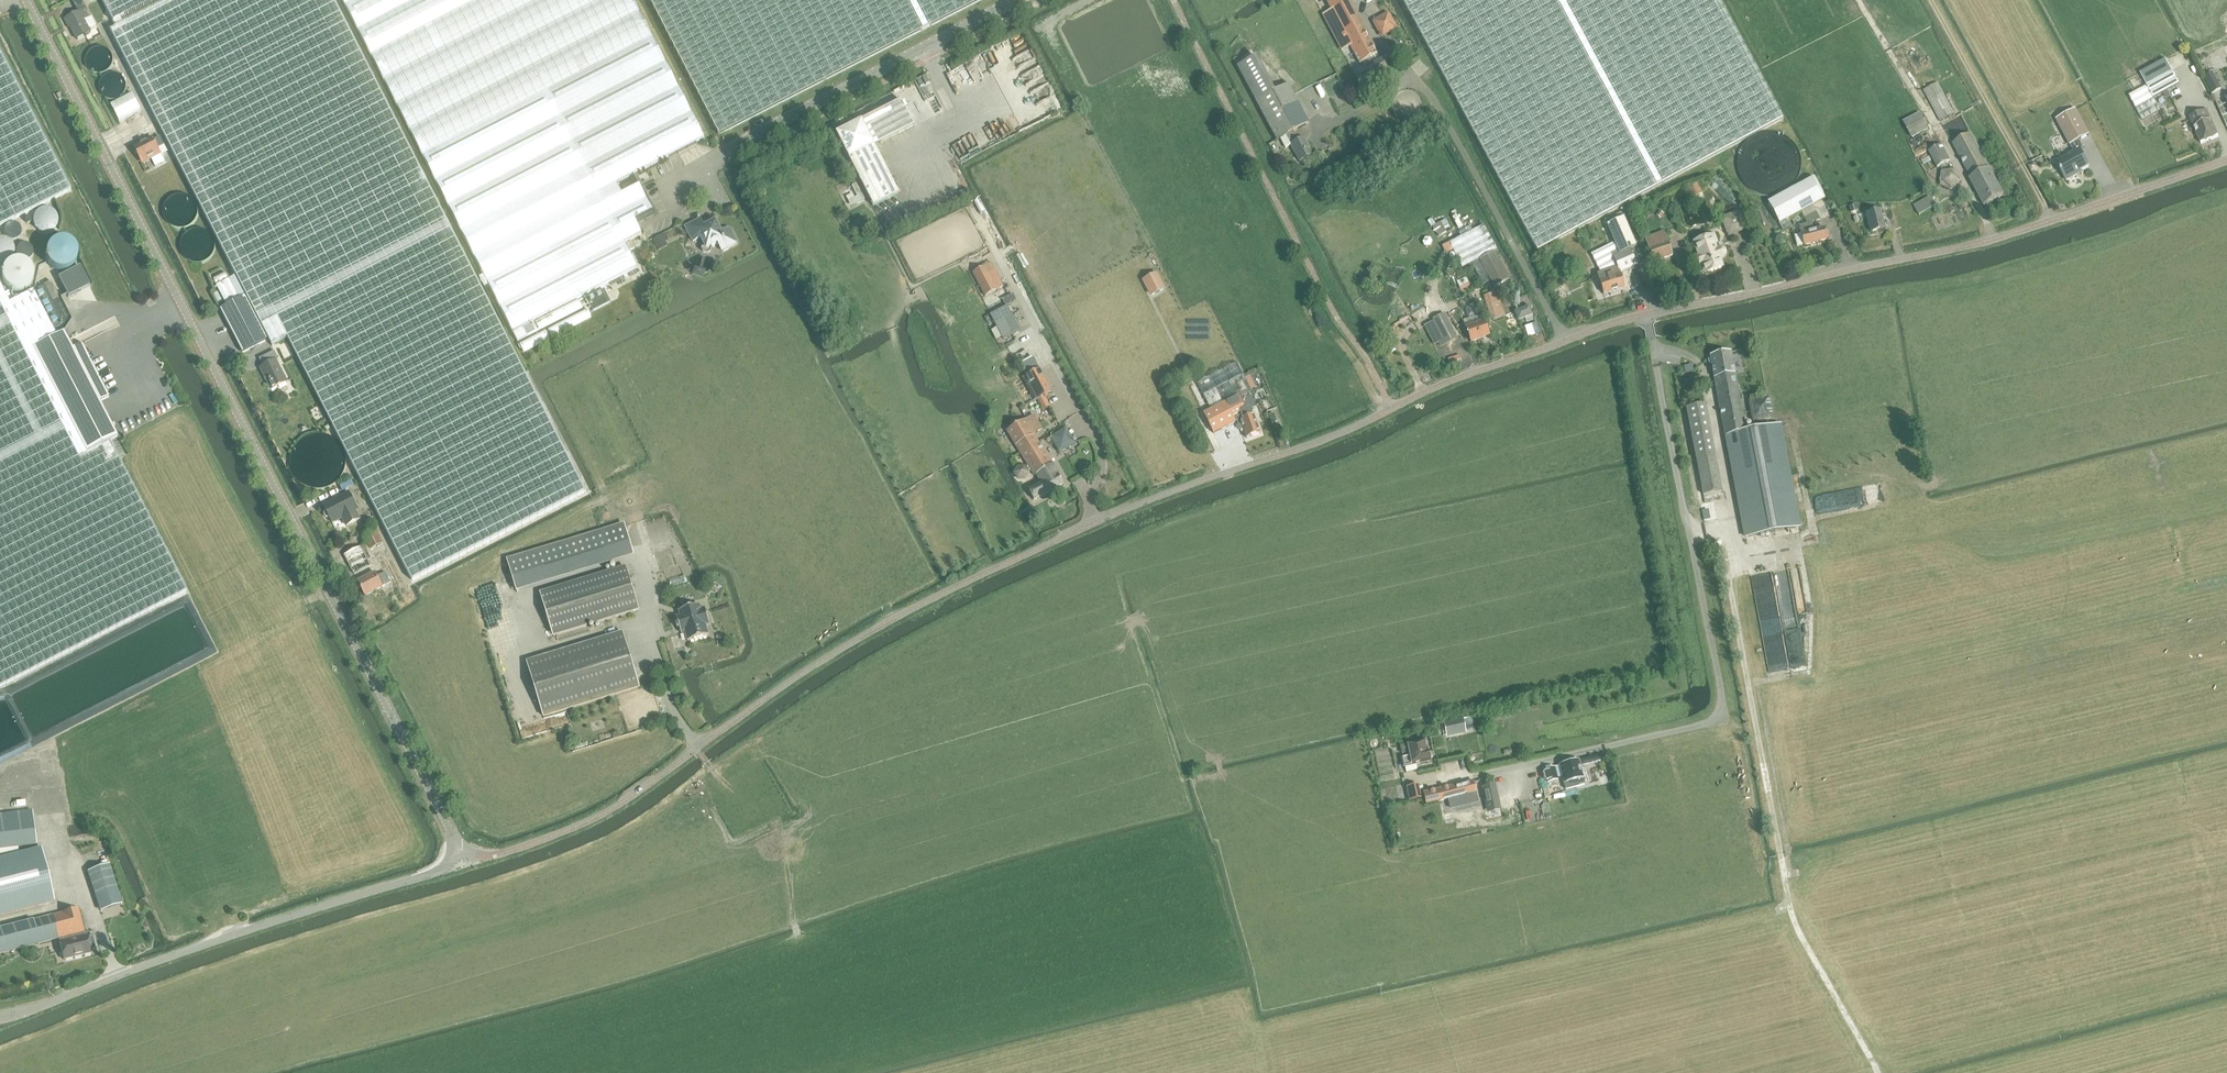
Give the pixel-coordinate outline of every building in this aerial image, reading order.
[(65,20),(68,26),(69,25),(77,39),(91,32),(89,29),(96,25),(82,0),(73,0),(72,0),(79,13),(65,20)] [(116,30),(120,28),(119,24),(165,0),(100,0),(116,30)] [(112,32),(237,277),(217,287),(227,307),(221,310),(243,353),(269,340),(273,347),(288,339),(412,581),(585,492),(331,0),(173,0),(112,32)] [(625,195),(622,196),(616,184),(619,183),(705,139),(633,0),(343,0),(513,332),(637,269),(630,254),(625,244),(633,239),(642,234),(636,222),(653,213),(640,187),(625,195)] [(719,135),(982,0),(650,0),(719,135)] [(1387,57),(1380,60),(1373,46),(1348,0),(1332,0),(1327,3),(1331,11),(1323,15),(1335,39),(1342,51),(1349,46),(1354,54),(1359,64),(1361,63),(1365,69),(1358,73),(1364,85),(1394,69),(1387,57)] [(1538,251),(1783,120),(1718,0),(1403,0),(1538,251)] [(2222,48),(2210,53),(2213,59),(2219,56),(2223,66),(2226,64),(2226,59),(2222,48)] [(15,219),(70,191),(0,54),(0,226),(15,219)] [(1276,140),(1280,138),(1286,148),(1291,145),(1300,161),(1312,155),(1303,139),(1298,141),(1293,131),(1309,123),(1288,85),(1274,92),(1256,58),(1237,68),(1276,140)] [(2147,86),(2128,96),(2142,121),(2160,112),(2153,99),(2163,94),(2168,91),(2180,85),(2166,60),(2140,73),(2147,86)] [(2213,73),(2204,78),(2213,94),(2222,89),(2213,73)] [(1940,122),(1954,115),(1937,83),(1924,91),(1940,122)] [(132,94),(111,106),(119,122),(141,111),(132,94)] [(873,206),(899,193),(875,146),(914,126),(901,100),(836,134),(873,206)] [(2200,144),(2218,136),(2208,110),(2189,117),(2200,144)] [(2076,111),(2056,121),(2073,153),(2058,162),(2062,169),(2060,170),(2066,181),(2069,180),(2070,180),(2072,180),(2073,179),(2074,177),(2077,175),(2076,173),(2089,166),(2080,150),(2083,148),(2079,141),(2089,135),(2076,111)] [(1912,138),(1929,129),(1920,113),(1904,122),(1912,138)] [(1953,144),(1970,177),(1989,167),(1972,134),(1953,144)] [(143,163),(161,154),(163,158),(169,154),(159,137),(154,140),(152,138),(134,147),(143,163)] [(1937,168),(1950,161),(1941,144),(1928,151),(1937,168)] [(1323,151),(1319,154),(1324,164),(1329,162),(1326,157),(1323,151)] [(2035,165),(2029,168),(2032,173),(2037,170),(2035,165)] [(2005,196),(1989,167),(1970,177),(1969,178),(1984,207),(2005,196)] [(1941,172),(1940,184),(1941,187),(1953,193),(1956,192),(1962,182),(1962,180),(1957,171),(1955,170),(1943,171),(1941,172)] [(1729,207),(1738,198),(1717,176),(1708,184),(1729,207)] [(1812,223),(1821,221),(1813,207),(1826,199),(1815,177),(1768,203),(1780,225),(1801,213),(1807,225),(1798,226),(1801,235),(1794,237),(1797,247),(1804,245),(1804,247),(1827,239),(1824,229),(1814,231),(1812,223)] [(856,184),(851,187),(857,198),(848,203),(851,209),(865,201),(862,196),(856,184)] [(1698,185),(1688,189),(1692,199),(1702,195),(1698,185)] [(1919,216),(1937,205),(1931,196),(1913,206),(1919,216)] [(1856,205),(1849,208),(1850,211),(1851,213),(1858,211),(1858,210),(1856,205)] [(1870,233),(1885,229),(1880,210),(1866,214),(1870,233)] [(1721,218),(1728,238),(1747,231),(1741,212),(1721,218)] [(1614,243),(1591,255),(1601,274),(1597,275),(1599,280),(1603,295),(1625,288),(1620,274),(1637,266),(1630,250),(1636,247),(1624,218),(1607,226),(1614,243)] [(729,229),(722,233),(717,223),(714,222),(704,227),(701,219),(686,227),(693,242),(701,238),(705,245),(704,245),(702,249),(704,252),(708,253),(710,252),(712,248),(711,247),(718,243),(722,251),(737,243),(729,229)] [(20,227),(19,225),(18,224),(16,224),(15,223),(14,223),(12,223),(11,223),(9,224),(8,224),(7,225),(6,226),(5,227),(5,229),(4,230),(4,232),(4,233),(5,234),(5,236),(6,237),(7,238),(8,239),(10,240),(11,240),(12,240),(14,240),(15,240),(17,239),(18,238),(19,237),(20,236),(21,235),(21,234),(21,232),(21,231),(21,229),(21,228),(20,227)] [(1483,226),(1450,243),(1462,267),(1480,258),(1494,287),(1510,279),(1483,226)] [(1653,262),(1672,255),(1664,232),(1645,238),(1653,262)] [(665,234),(654,240),(657,247),(666,242),(669,241),(665,234)] [(1694,244),(1698,254),(1696,258),(1695,260),(1695,262),(1696,264),(1698,265),(1700,265),(1701,265),(1705,264),(1708,273),(1723,268),(1720,258),(1722,257),(1724,256),(1725,254),(1725,251),(1723,249),(1721,248),(1719,249),(1719,248),(1716,249),(1715,245),(1717,242),(1715,236),(1694,244)] [(11,242),(9,240),(7,239),(5,238),(3,238),(0,238),(0,264),(1,265),(3,264),(5,264),(7,263),(9,262),(11,260),(12,258),(13,256),(14,254),(15,252),(15,250),(14,247),(13,245),(12,243),(11,242)] [(75,250),(74,248),(71,245),(67,242),(62,241),(58,241),(53,243),(50,245),(48,248),(46,251),(45,255),(45,259),(47,263),(49,267),(52,270),(56,272),(60,273),(65,272),(69,270),(73,267),(75,262),(76,258),(76,254),(75,250)] [(632,242),(626,244),(630,251),(635,248),(632,242)] [(32,247),(31,246),(29,245),(28,244),(27,243),(25,243),(24,243),(22,243),(21,244),(19,244),(18,245),(17,247),(16,248),(16,249),(15,251),(15,252),(15,254),(16,255),(16,257),(17,258),(18,259),(19,260),(21,261),(22,261),(24,261),(25,261),(27,261),(28,260),(30,259),(31,258),(32,257),(32,256),(33,254),(33,253),(33,251),(33,250),(32,248),(32,247)] [(30,268),(29,266),(27,264),(24,263),(22,262),(19,261),(17,261),(14,262),(11,262),(9,264),(7,265),(5,267),(4,269),(3,272),(2,274),(2,277),(2,280),(3,282),(4,285),(5,287),(7,289),(9,290),(12,292),(14,292),(17,293),(20,293),(22,292),(25,291),(27,290),(29,288),(31,286),(32,283),(33,281),(33,278),(33,275),(33,273),(32,270),(30,268)] [(58,278),(68,298),(90,287),(79,267),(58,278)] [(985,267),(973,273),(985,296),(997,289),(985,267)] [(1166,289),(1157,273),(1142,281),(1150,297),(1166,289)] [(1466,278),(1457,283),(1461,291),(1470,286),(1466,278)] [(60,299),(51,281),(44,285),(53,302),(60,299)] [(186,591),(109,441),(117,437),(99,402),(109,397),(82,345),(72,349),(67,340),(64,332),(71,321),(60,299),(53,302),(44,285),(43,285),(32,291),(9,303),(0,285),(0,687),(186,591)] [(594,312),(611,303),(604,291),(587,300),(594,312)] [(1498,292),(1485,297),(1492,319),(1505,315),(1498,292)] [(1007,298),(1002,300),(1006,306),(1011,303),(1007,298)] [(1519,321),(1533,316),(1530,306),(1515,311),(1519,321)] [(1007,307),(991,316),(1004,339),(1020,331),(1007,307)] [(1444,314),(1433,320),(1443,340),(1439,342),(1441,346),(1457,338),(1444,314)] [(1482,315),(1464,321),(1471,341),(1489,335),(1484,321),(1482,315)] [(540,332),(535,322),(514,333),(519,342),(540,332)] [(275,352),(260,359),(264,367),(261,369),(262,369),(268,381),(267,381),(272,390),(287,382),(277,361),(279,360),(275,352)] [(1710,359),(1708,360),(1709,364),(1711,365),(1725,436),(1727,436),(1746,538),(1799,528),(1792,490),(1779,425),(1746,432),(1731,353),(1709,357),(1710,359)] [(1253,392),(1252,390),(1256,388),(1250,376),(1246,379),(1238,363),(1197,383),(1211,410),(1204,413),(1213,433),(1238,421),(1241,431),(1244,430),(1247,438),(1260,433),(1254,415),(1253,415),(1250,408),(1245,411),(1240,398),(1253,392)] [(1052,392),(1039,369),(1026,377),(1038,399),(1036,401),(1042,412),(1051,408),(1045,396),(1052,392)] [(1769,398),(1767,398),(1748,402),(1752,423),(1773,419),(1769,398)] [(1703,495),(1721,492),(1705,405),(1686,409),(1703,495)] [(1017,467),(1015,474),(1018,480),(1025,479),(1029,473),(1028,473),(1031,471),(1034,476),(1037,474),(1042,482),(1029,490),(1035,499),(1062,483),(1033,434),(1042,428),(1034,414),(1025,419),(1006,430),(1027,465),(1024,467),(1024,466),(1017,467)] [(1272,424),(1277,422),(1273,414),(1269,416),(1272,424)] [(333,522),(335,521),(343,517),(347,525),(360,518),(356,510),(358,509),(349,492),(339,497),(340,497),(324,505),(327,510),(325,512),(325,514),(325,516),(326,517),(328,518),(330,517),(333,522)] [(624,525),(539,551),(546,573),(630,547),(624,525)] [(368,543),(345,556),(354,574),(371,565),(368,560),(374,557),(371,550),(383,544),(376,530),(370,533),(364,536),(368,543)] [(634,559),(630,547),(546,573),(539,551),(507,561),(517,594),(634,559)] [(385,548),(379,551),(380,553),(406,601),(411,597),(385,548)] [(638,609),(625,567),(540,593),(553,635),(638,609)] [(381,587),(391,581),(386,571),(376,576),(375,574),(359,582),(366,595),(381,587)] [(685,576),(669,581),(671,587),(687,583),(685,576)] [(713,582),(709,588),(718,594),(722,587),(713,582)] [(680,616),(676,618),(681,634),(685,632),(688,642),(709,636),(706,626),(710,625),(705,609),(701,610),(699,605),(679,612),(680,616)] [(623,634),(527,664),(544,717),(640,687),(623,634)] [(1447,725),(1449,734),(1466,730),(1465,721),(1447,725)] [(1417,763),(1432,761),(1432,759),(1433,758),(1432,753),(1430,752),(1428,740),(1409,744),(1409,745),(1407,746),(1408,751),(1402,752),(1403,759),(1404,759),(1405,766),(1407,766),(1408,772),(1418,770),(1417,763)] [(1566,790),(1585,785),(1579,761),(1560,766),(1566,790)] [(1547,784),(1557,781),(1554,768),(1544,770),(1547,784)] [(1473,781),(1442,789),(1444,800),(1454,798),(1455,805),(1466,803),(1464,795),(1476,792),(1473,781)] [(1495,785),(1483,787),(1488,812),(1500,810),(1495,785)] [(1409,788),(1412,801),(1419,799),(1416,786),(1409,788)] [(1442,789),(1425,793),(1428,804),(1444,800),(1442,789)] [(1390,805),(1399,803),(1396,790),(1388,792),(1390,805)] [(1448,807),(1442,809),(1444,821),(1451,819),(1449,811),(1448,807)] [(0,815),(0,856),(19,854),(18,846),(36,844),(32,812),(0,815)] [(53,901),(40,849),(0,859),(0,914),(53,901)] [(121,900),(109,865),(88,872),(88,873),(91,881),(90,881),(91,882),(91,881),(94,889),(93,889),(99,908),(101,912),(122,905),(121,900)] [(58,939),(63,960),(91,953),(90,952),(97,950),(94,936),(87,938),(87,936),(84,936),(79,912),(76,910),(0,928),(0,953),(58,939)]
